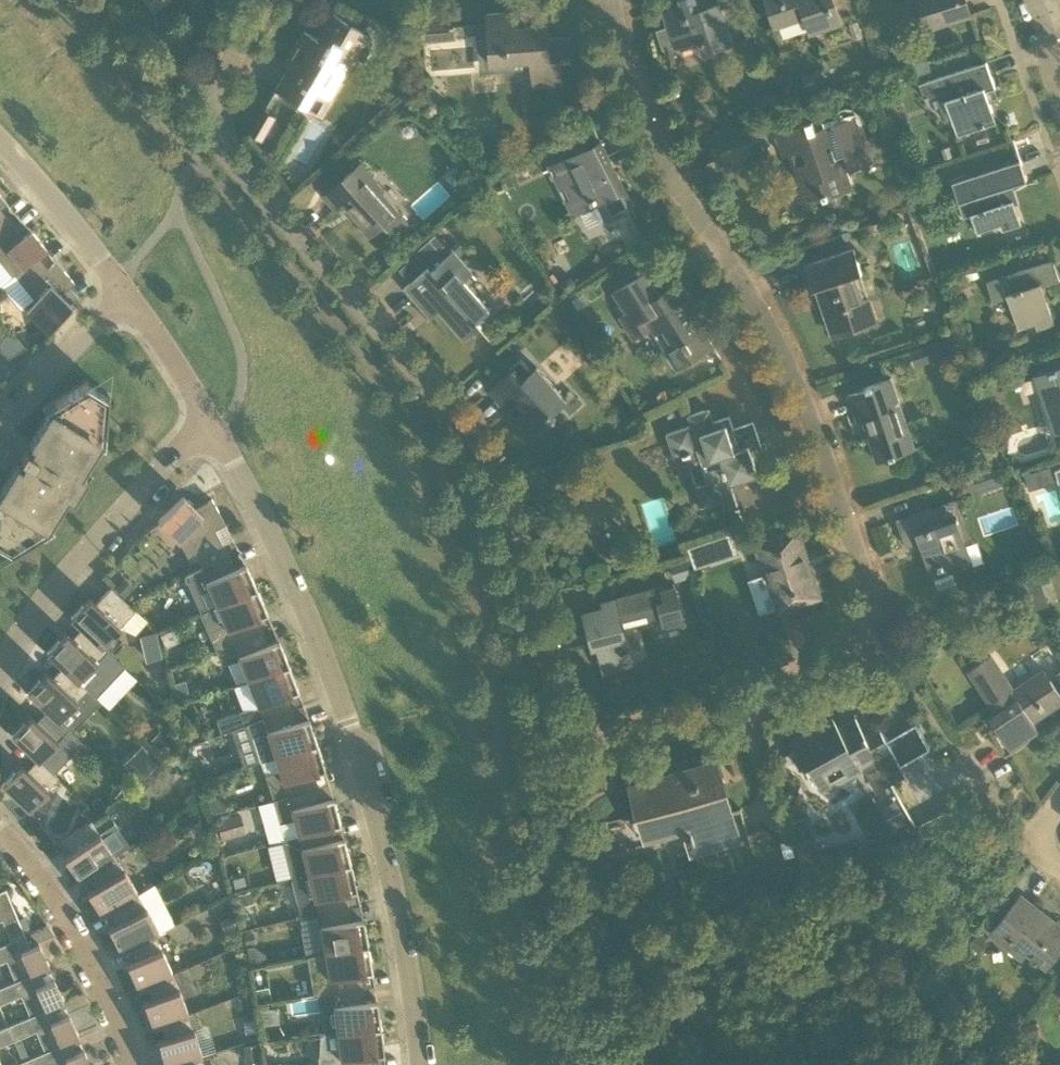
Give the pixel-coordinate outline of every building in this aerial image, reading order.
[(699,39),(704,52),(733,42),(720,4),(700,11),(696,0),(682,0),(684,5),(664,12),(669,27),(658,30),(665,49),(675,45),(676,47),(699,39)] [(842,23),(834,0),(767,0),(775,28),(806,17),(811,33),(842,23)] [(919,2),(928,29),(972,15),(967,0),(926,0),(919,2)] [(479,50),(490,49),(491,64),(538,60),(540,82),(563,80),(561,60),(573,59),(573,55),(571,55),(570,37),(549,39),(548,25),(526,26),(526,18),(512,18),(511,12),(488,14),(489,27),(477,28),(479,50)] [(305,31),(298,43),(309,50),(301,64),(294,60),(277,90),(318,114),(352,57),(363,64),(373,46),(358,37),(362,30),(335,14),(320,40),(305,31)] [(452,41),(450,26),(438,27),(440,42),(452,41)] [(915,63),(920,76),(932,71),(927,59),(915,63)] [(987,61),(938,78),(943,93),(953,120),(958,136),(997,123),(987,91),(996,87),(987,61)] [(779,83),(777,100),(791,102),(793,84),(779,83)] [(824,198),(847,191),(853,189),(848,171),(876,162),(860,113),(859,114),(858,112),(854,109),(852,108),(850,107),(847,107),(845,108),(842,109),(841,110),(839,112),(837,114),(837,117),(836,117),(824,121),(825,126),(817,129),(813,120),(795,126),(808,162),(800,165),(803,175),(789,180),(797,204),(823,195),(824,198)] [(598,201),(606,219),(632,206),(602,144),(556,166),(578,211),(598,201)] [(964,216),(971,214),(978,233),(1006,223),(1008,229),(1022,224),(1014,200),(1011,201),(1006,187),(1028,180),(1021,160),(953,184),(960,203),(964,216)] [(386,191),(361,163),(325,196),(337,209),(344,203),(363,224),(361,226),(362,226),(367,222),(376,233),(386,224),(389,227),(392,225),(403,216),(383,193),(386,191)] [(11,222),(0,210),(0,232),(11,222)] [(413,228),(403,216),(392,225),(402,238),(413,228)] [(15,275),(38,257),(47,249),(32,231),(24,238),(11,222),(0,232),(0,261),(13,277),(15,275)] [(425,264),(440,251),(431,240),(416,253),(418,256),(425,264)] [(834,336),(869,324),(853,276),(863,273),(855,249),(806,265),(814,289),(818,288),(834,336)] [(412,282),(405,287),(424,309),(432,302),(439,310),(440,311),(466,341),(484,325),(480,320),(491,311),(466,282),(475,274),(466,264),(455,251),(433,270),(429,266),(428,267),(412,282)] [(38,257),(15,275),(36,302),(27,312),(48,330),(71,304),(62,296),(75,284),(57,263),(48,270),(38,257)] [(1038,329),(1055,323),(1042,285),(1059,279),(1059,276),(1054,259),(987,282),(994,302),(1008,297),(1019,329),(1036,324),(1038,329)] [(644,277),(648,275),(647,273),(615,292),(628,313),(621,317),(635,340),(654,328),(656,332),(664,328),(675,346),(667,351),(678,369),(714,346),(704,330),(712,325),(704,312),(701,314),(681,283),(657,298),(644,277)] [(16,366),(21,361),(22,361),(30,351),(2,325),(0,327),(0,352),(16,366)] [(910,350),(915,365),(958,350),(953,335),(910,350)] [(540,434),(558,418),(554,413),(568,401),(538,367),(533,371),(522,358),(511,367),(513,370),(493,388),(512,409),(517,404),(523,411),(521,413),(540,434)] [(1054,434),(1059,432),(1059,368),(1034,376),(1054,434)] [(878,462),(916,450),(891,379),(867,387),(868,388),(849,395),(859,424),(865,422),(878,462)] [(10,554),(12,556),(56,528),(50,525),(68,496),(79,503),(93,480),(82,473),(100,445),(105,448),(110,396),(108,396),(89,384),(88,382),(43,410),(49,413),(31,442),(21,436),(7,458),(17,464),(0,492),(0,547),(10,554)] [(739,505),(732,485),(759,475),(750,447),(736,451),(729,431),(735,430),(730,416),(715,422),(710,408),(688,415),(691,425),(667,434),(675,459),(684,456),(684,457),(693,455),(692,453),(698,451),(709,483),(697,487),(704,508),(724,501),(727,509),(739,505)] [(973,471),(978,484),(988,480),(991,488),(1003,484),(996,464),(973,471)] [(201,570),(230,556),(216,530),(226,525),(213,500),(196,509),(184,497),(159,522),(179,542),(185,535),(203,569),(201,570)] [(934,577),(972,564),(965,542),(970,541),(956,499),(898,519),(907,548),(922,542),(934,577)] [(980,516),(987,534),(1021,522),(1014,503),(980,516)] [(799,531),(757,545),(779,611),(821,597),(799,531)] [(733,532),(688,548),(695,568),(740,553),(733,532)] [(218,607),(257,589),(246,565),(236,569),(230,556),(201,570),(218,607)] [(688,559),(671,564),(676,581),(693,576),(688,559)] [(605,672),(632,666),(630,657),(632,656),(630,650),(628,651),(620,621),(649,614),(650,619),(663,616),(666,627),(685,622),(676,587),(665,590),(664,587),(603,603),(605,608),(588,612),(592,626),(587,628),(593,650),(599,648),(605,672)] [(104,647),(121,629),(135,636),(148,622),(112,588),(97,604),(91,599),(72,619),(82,629),(83,629),(103,648),(104,647)] [(234,644),(263,632),(257,619),(268,614),(257,589),(218,607),(223,620),(209,632),(218,651),(234,644)] [(48,654),(63,668),(64,667),(79,682),(80,682),(98,663),(108,651),(104,647),(103,648),(83,629),(82,629),(73,639),(67,634),(48,654)] [(156,632),(142,636),(148,660),(163,656),(156,632)] [(263,632),(234,644),(249,682),(289,666),(279,641),(269,645),(263,632)] [(1013,689),(992,656),(970,670),(991,703),(989,704),(996,715),(991,718),(1008,744),(1037,725),(1034,720),(1059,702),(1059,692),(1044,668),(1013,689)] [(264,719),(294,709),(288,696),(299,691),(289,666),(249,682),(264,719)] [(28,693),(48,711),(60,722),(60,721),(78,702),(89,690),(80,682),(79,682),(64,667),(63,668),(53,678),(47,673),(28,693)] [(260,763),(276,758),(318,744),(309,719),(298,722),(294,709),(264,719),(249,724),(248,725),(260,763)] [(12,737),(38,760),(51,772),(51,771),(80,740),(70,730),(60,721),(60,722),(48,711),(37,722),(32,716),(12,737)] [(221,734),(248,725),(249,724),(244,712),(217,721),(221,734)] [(829,720),(791,742),(808,772),(812,770),(818,780),(826,793),(859,774),(895,833),(919,828),(887,772),(902,764),(928,748),(916,726),(889,742),(880,727),(866,735),(857,718),(835,730),(829,720)] [(163,734),(154,744),(163,753),(173,743),(163,734)] [(274,801),(319,787),(315,773),(326,770),(318,744),(276,758),(281,772),(268,776),(274,801)] [(147,749),(129,766),(142,780),(159,762),(147,749)] [(60,779),(51,771),(51,772),(38,760),(28,771),(22,765),(3,785),(30,811),(49,791),(49,790),(60,779)] [(740,836),(733,811),(719,761),(634,786),(649,836),(688,825),(695,849),(740,836)] [(299,835),(330,828),(341,825),(334,798),(322,801),(319,787),(274,801),(280,825),(295,821),(299,835)] [(222,841),(246,835),(241,814),(217,821),(222,841)] [(807,817),(791,821),(804,865),(853,851),(850,839),(817,848),(807,817)] [(80,881),(87,877),(87,876),(115,857),(100,834),(100,835),(91,822),(63,841),(72,853),(65,858),(80,881)] [(309,875),(351,864),(344,838),(333,841),(330,828),(299,835),(282,839),(292,878),(309,875)] [(109,911),(138,894),(125,871),(115,858),(116,857),(115,857),(87,876),(87,877),(94,889),(88,892),(102,916),(109,912),(109,911)] [(318,914),(349,907),(346,893),(358,891),(351,864),(309,875),(318,914)] [(3,921),(11,942),(12,943),(26,936),(6,889),(0,892),(0,922),(3,921)] [(129,947),(159,933),(147,909),(138,895),(139,895),(138,894),(109,911),(109,912),(115,924),(109,928),(121,952),(130,948),(129,947)] [(1048,967),(1059,951),(1059,925),(1022,896),(992,933),(1022,957),(1027,951),(1048,967)] [(326,953),(368,946),(364,919),(352,921),(349,907),(318,914),(300,919),(307,957),(326,953)] [(156,935),(160,933),(159,933),(129,947),(130,948),(135,961),(128,964),(139,990),(146,987),(146,986),(173,974),(162,950),(156,935)] [(16,982),(16,983),(41,972),(41,973),(50,969),(40,944),(31,948),(26,936),(12,943),(11,942),(0,947),(0,964),(7,961),(16,982)] [(333,993),(364,988),(362,974),(373,972),(368,946),(326,953),(333,993)] [(0,988),(0,1006),(22,996),(30,1017),(31,1018),(56,1007),(56,1008),(65,1004),(55,979),(46,983),(41,973),(41,972),(16,983),(16,982),(0,988)] [(161,1024),(188,1014),(179,989),(173,975),(173,974),(146,986),(146,987),(151,999),(144,1002),(154,1028),(161,1025),(161,1024)] [(338,1033),(381,1028),(378,1001),(366,1002),(364,988),(333,993),(338,1032),(338,1033)] [(31,1018),(30,1017),(8,1026),(14,1041),(37,1032),(45,1052),(45,1053),(71,1042),(71,1043),(80,1039),(70,1015),(61,1018),(56,1008),(56,1007),(31,1018)] [(174,1064),(202,1056),(194,1030),(188,1015),(189,1015),(188,1014),(161,1024),(161,1025),(165,1038),(159,1040),(166,1064),(173,1064),(174,1064)] [(14,1041),(8,1026),(0,1030),(0,1047),(14,1041)] [(373,1056),(385,1055),(381,1028),(338,1033),(338,1032),(323,1034),(326,1054),(319,1058),(320,1064),(374,1064),(373,1056)] [(71,1043),(71,1042),(45,1053),(45,1052),(23,1062),(25,1064),(91,1064),(85,1050),(76,1054),(71,1043)] [(202,1056),(174,1064),(204,1064),(202,1057),(202,1056)]
